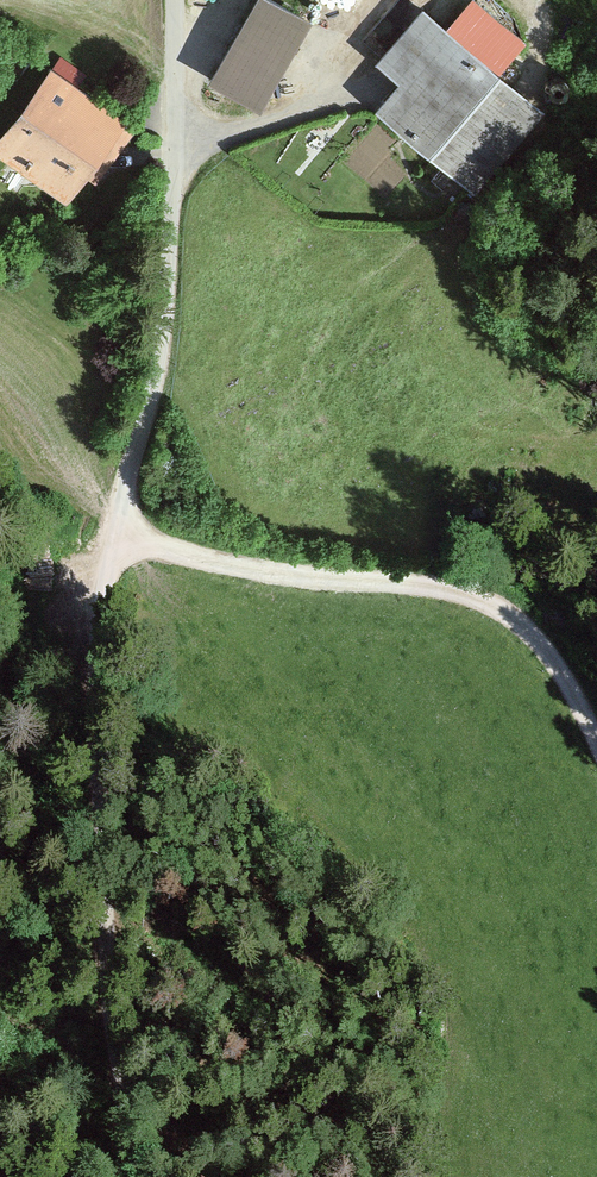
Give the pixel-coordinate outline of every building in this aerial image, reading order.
[(217,79),(266,105),(312,19),(276,0),(259,0),(217,79)] [(379,110),(481,193),(551,109),(507,73),(530,44),(477,0),(474,0),(451,28),(426,7),(379,63),(402,82),(379,110)] [(0,139),(0,157),(67,208),(129,125),(82,89),(90,79),(62,57),(0,139)]
